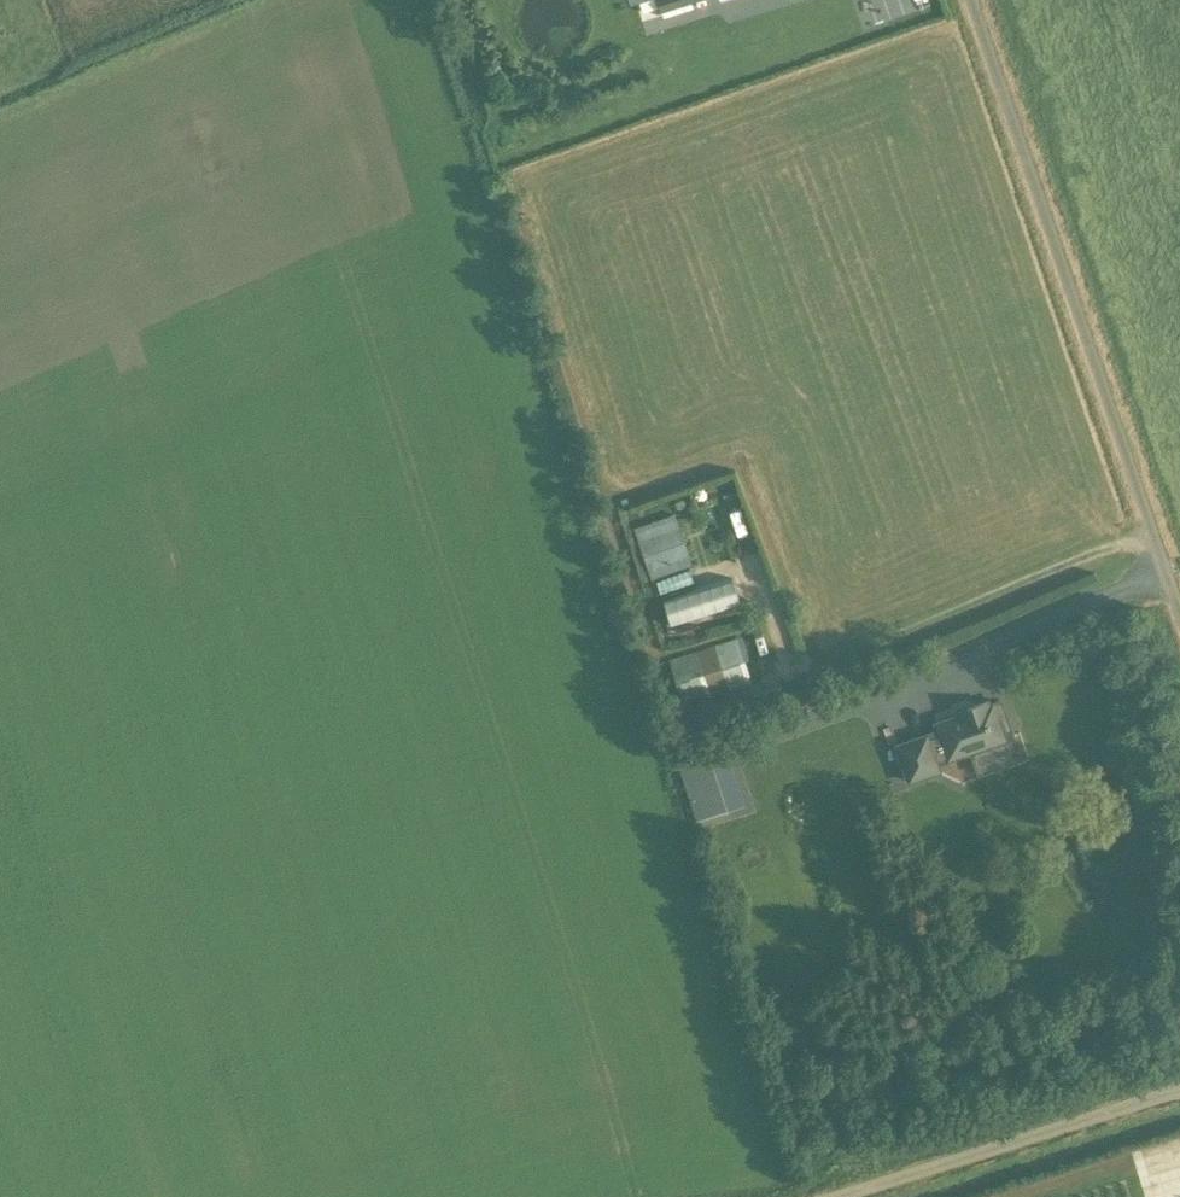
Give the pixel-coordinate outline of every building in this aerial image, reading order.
[(660,12),(697,0),(656,0),(660,12)] [(902,26),(892,0),(877,0),(889,31),(902,26)] [(674,513),(633,528),(650,578),(692,563),(674,513)] [(661,582),(665,597),(695,590),(691,575),(661,582)] [(736,578),(665,598),(672,624),(743,603),(736,578)] [(715,646),(669,661),(684,707),(686,706),(696,739),(722,731),(711,697),(729,691),(715,646)] [(952,778),(1022,754),(1002,694),(934,717),(941,738),(939,738),(952,778)] [(909,782),(941,770),(927,730),(894,742),(909,782)] [(706,817),(729,808),(711,759),(688,767),(706,817)]
